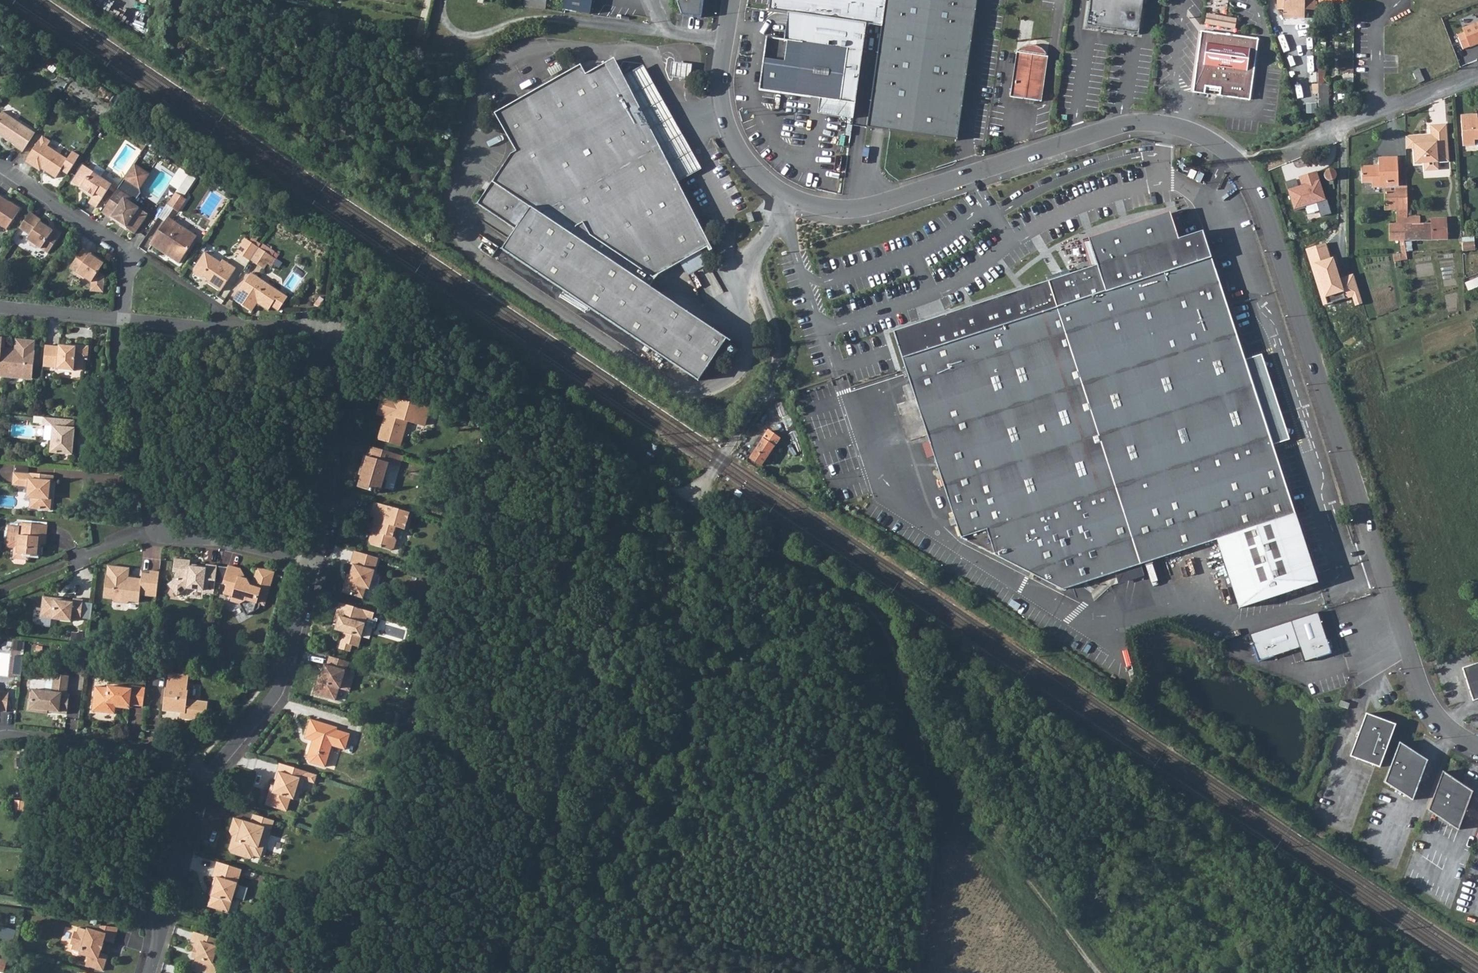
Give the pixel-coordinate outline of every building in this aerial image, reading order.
[(562,10),(589,14),(592,0),(564,0),(562,10)] [(683,14),(703,17),(705,0),(678,0),(683,14)] [(770,9),(789,11),(869,22),(883,23),(886,0),(771,0),(770,9)] [(883,23),(870,125),(960,137),(978,0),(886,0),(883,23)] [(1085,26),(1139,33),(1143,0),(1088,0),(1085,26)] [(1283,6),(1283,13),(1304,13),(1304,6),(1313,6),(1313,0),(1277,0),(1277,6),(1283,6)] [(768,36),(761,90),(858,102),(869,22),(789,11),(786,39),(768,36)] [(336,24),(337,25),(339,17),(322,14),(321,20),(336,24)] [(1207,14),(1206,25),(1237,28),(1238,16),(1207,14)] [(1462,49),(1477,43),(1477,20),(1463,26),(1464,31),(1457,35),(1462,49)] [(1257,37),(1201,30),(1193,91),(1250,98),(1257,37)] [(1285,51),(1299,45),(1293,31),(1279,36),(1285,51)] [(1017,50),(1011,95),(1042,99),(1048,54),(1044,48),(1040,45),(1036,43),(1031,42),(1027,43),(1022,45),(1017,50)] [(1314,50),(1300,49),(1300,63),(1314,63),(1314,50)] [(586,75),(580,65),(495,114),(516,152),(511,155),(477,205),(515,230),(502,250),(698,381),(726,339),(648,287),(654,279),(658,275),(708,245),(614,59),(586,75)] [(1418,83),(1425,80),(1419,68),(1413,71),(1418,83)] [(1318,80),(1318,103),(1328,103),(1328,80),(1318,80)] [(23,153),(35,134),(3,112),(0,117),(0,136),(17,147),(16,148),(23,153)] [(1463,118),(1464,145),(1476,144),(1476,138),(1477,138),(1477,113),(1462,114),(1463,118)] [(1415,135),(1416,148),(1416,163),(1426,162),(1427,170),(1441,170),(1440,161),(1451,161),(1449,124),(1433,125),(1434,136),(1427,136),(1427,134),(1415,135)] [(1407,135),(1407,148),(1416,148),(1415,135),(1407,135)] [(29,161),(27,163),(42,172),(43,170),(57,179),(69,161),(48,148),(50,144),(43,139),(40,143),(39,142),(27,160),(29,161)] [(1364,167),(1364,183),(1374,183),(1374,187),(1385,187),(1386,209),(1407,209),(1407,186),(1400,186),(1400,179),(1400,157),(1381,157),(1381,170),(1376,170),(1376,167),(1364,167)] [(126,177),(125,179),(140,189),(149,175),(134,165),(126,177)] [(83,167),(72,183),(84,191),(83,193),(92,199),(91,200),(99,205),(112,184),(105,179),(104,181),(83,167)] [(1324,174),(1324,177),(1324,179),(1327,181),(1329,182),(1332,182),(1334,182),(1336,180),(1337,177),(1337,175),(1337,173),(1336,170),(1334,169),(1331,168),(1329,169),(1326,170),(1325,172),(1324,174)] [(1190,171),(1186,178),(1192,181),(1195,174),(1190,171)] [(1316,172),(1297,177),(1300,186),(1286,190),(1294,211),(1325,200),(1316,172)] [(120,186),(109,203),(118,209),(111,219),(134,234),(147,215),(132,204),(131,201),(135,196),(120,186)] [(176,193),(167,205),(178,213),(187,200),(176,193)] [(7,230),(20,209),(0,196),(0,225),(7,230)] [(118,209),(109,203),(102,213),(111,219),(118,209)] [(30,213),(20,228),(31,236),(28,240),(30,241),(30,244),(36,248),(39,248),(48,253),(61,234),(54,229),(53,231),(40,222),(41,220),(30,213)] [(756,216),(750,218),(754,227),(759,225),(756,216)] [(960,537),(1053,584),(1063,589),(1114,573),(1118,583),(1125,585),(1126,582),(1133,583),(1134,579),(1141,580),(1143,576),(1142,573),(1168,565),(1165,557),(1215,540),(1237,608),(1315,583),(1293,515),(1252,388),(1201,233),(1175,241),(1167,216),(1142,223),(1089,240),(1097,266),(894,331),(910,382),(901,385),(909,410),(899,413),(907,439),(926,433),(960,537)] [(1405,240),(1405,222),(1407,222),(1407,216),(1385,216),(1385,224),(1370,223),(1370,240),(1405,240)] [(1405,240),(1447,239),(1446,217),(1432,218),(1432,223),(1420,223),(1420,216),(1407,216),(1407,222),(1405,222),(1405,240)] [(168,218),(150,245),(179,265),(197,238),(168,218)] [(236,254),(249,263),(250,261),(258,249),(245,241),(236,254)] [(1463,241),(1464,251),(1477,250),(1477,241),(1467,242),(1463,241)] [(82,248),(69,268),(76,272),(75,273),(83,278),(84,277),(91,282),(90,291),(102,292),(104,277),(97,272),(103,264),(96,259),(97,258),(82,248)] [(258,249),(250,261),(264,270),(268,265),(272,267),(275,261),(258,249)] [(208,284),(214,288),(217,262),(204,254),(193,270),(194,275),(199,278),(203,277),(207,280),(208,284)] [(217,262),(214,288),(220,292),(235,270),(222,261),(220,264),(217,262)] [(251,274),(235,298),(243,299),(243,307),(251,313),(256,304),(267,312),(271,307),(278,292),(251,274)] [(278,292),(271,307),(278,312),(287,299),(278,292)] [(235,298),(233,301),(243,307),(243,299),(235,298)] [(0,364),(0,369),(0,373),(4,378),(31,380),(33,378),(36,352),(36,342),(17,341),(16,350),(3,349),(3,339),(0,339),(0,364)] [(45,346),(43,368),(57,369),(57,370),(74,372),(74,371),(84,372),(85,360),(88,360),(89,347),(76,345),(76,347),(59,346),(59,347),(45,346)] [(384,397),(379,414),(386,416),(389,417),(391,413),(384,411),(388,398),(384,397)] [(389,417),(386,416),(379,439),(401,446),(408,421),(425,426),(430,410),(388,398),(384,411),(391,413),(389,417)] [(76,421),(44,418),(43,426),(53,427),(51,453),(74,455),(77,429),(75,429),(76,421)] [(764,439),(752,457),(764,465),(776,447),(764,439)] [(365,456),(362,466),(364,467),(362,475),(359,487),(372,490),(372,488),(380,490),(384,489),(386,482),(384,477),(388,464),(401,467),(404,457),(370,447),(367,456),(365,456)] [(52,481),(42,480),(43,475),(31,474),(15,473),(14,486),(29,487),(28,499),(32,499),(31,508),(52,511),(53,500),(50,499),(52,481)] [(377,529),(370,534),(368,541),(369,545),(389,551),(393,549),(395,541),(394,537),(396,528),(404,530),(409,514),(373,503),(370,515),(373,516),(371,524),(372,525),(378,526),(377,529)] [(44,555),(45,544),(45,538),(50,538),(51,527),(24,524),(22,546),(18,549),(18,556),(20,559),(28,560),(33,557),(33,554),(44,555)] [(372,525),(370,534),(377,529),(378,526),(372,525)] [(381,560),(355,553),(351,566),(353,567),(348,583),(346,582),(343,594),(365,600),(368,590),(372,591),(381,560)] [(203,594),(214,595),(216,583),(217,568),(218,567),(207,566),(206,567),(191,566),(191,560),(176,558),(175,572),(178,572),(177,579),(169,584),(178,597),(188,590),(203,592),(203,594)] [(141,589),(143,580),(129,578),(130,570),(108,567),(105,599),(114,600),(116,603),(128,604),(131,602),(140,604),(141,596),(157,598),(160,573),(152,572),(152,574),(150,591),(141,589)] [(228,570),(224,584),(228,585),(226,595),(234,597),(233,602),(242,604),(247,616),(261,609),(262,605),(266,606),(275,574),(258,569),(254,583),(244,580),(245,577),(240,570),(229,567),(228,570)] [(217,568),(216,583),(224,584),(228,570),(217,568)] [(143,574),(143,580),(141,589),(150,591),(152,574),(143,574)] [(43,599),(40,620),(71,624),(71,621),(81,623),(83,602),(74,601),(74,603),(43,599)] [(339,605),(333,626),(336,627),(345,629),(344,633),(339,651),(349,654),(351,647),(357,649),(366,619),(368,613),(339,605)] [(1319,613),(1250,635),(1259,663),(1300,650),(1305,665),(1332,656),(1319,613)] [(319,683),(316,683),(313,695),(335,701),(338,690),(339,690),(345,673),(346,673),(349,664),(329,658),(327,667),(324,667),(321,678),(319,683)] [(1461,667),(1471,700),(1477,698),(1477,662),(1461,667)] [(28,700),(27,712),(47,715),(48,712),(54,713),(54,714),(67,715),(69,696),(66,695),(68,678),(54,676),(52,694),(32,691),(31,701),(28,700)] [(163,714),(180,716),(185,717),(185,721),(206,724),(208,705),(188,703),(189,694),(187,694),(189,678),(168,676),(166,691),(165,691),(163,714)] [(115,715),(115,709),(115,708),(118,706),(120,707),(130,708),(130,707),(144,708),(146,689),(132,688),(132,691),(108,688),(108,690),(95,688),(92,713),(115,715)] [(1340,700),(1338,705),(1347,708),(1349,703),(1340,700)] [(1395,723),(1365,712),(1349,755),(1378,766),(1395,723)] [(311,721),(305,740),(313,742),(308,758),(310,763),(325,768),(332,746),(345,750),(349,735),(336,731),(337,729),(311,721)] [(1398,742),(1383,781),(1411,800),(1426,760),(1398,742)] [(308,774),(280,765),(275,781),(277,781),(273,793),(270,792),(265,806),(287,813),(291,800),(294,801),(298,789),(303,790),(305,782),(308,774)] [(1427,809),(1457,829),(1471,791),(1442,771),(1427,809)] [(308,774),(305,782),(315,785),(317,777),(308,774)] [(270,821),(253,816),(250,825),(233,820),(229,832),(231,838),(235,839),(234,842),(231,844),(228,851),(231,855),(249,860),(253,857),(255,858),(258,846),(263,848),(266,839),(265,839),(259,837),(261,832),(267,833),(268,830),(270,821)] [(258,846),(255,858),(260,859),(263,848),(258,846)] [(242,871),(217,864),(213,878),(215,878),(212,887),(214,888),(208,908),(229,914),(235,896),(238,894),(239,888),(238,886),(242,871)] [(76,933),(72,944),(74,945),(73,950),(90,956),(87,966),(104,971),(109,956),(99,953),(103,942),(115,945),(120,929),(102,927),(99,935),(80,928),(78,934),(76,933)] [(194,933),(191,942),(195,944),(194,949),(195,949),(194,954),(197,955),(196,959),(193,970),(204,972),(216,972),(219,966),(212,964),(215,956),(217,957),(222,942),(194,933)]
